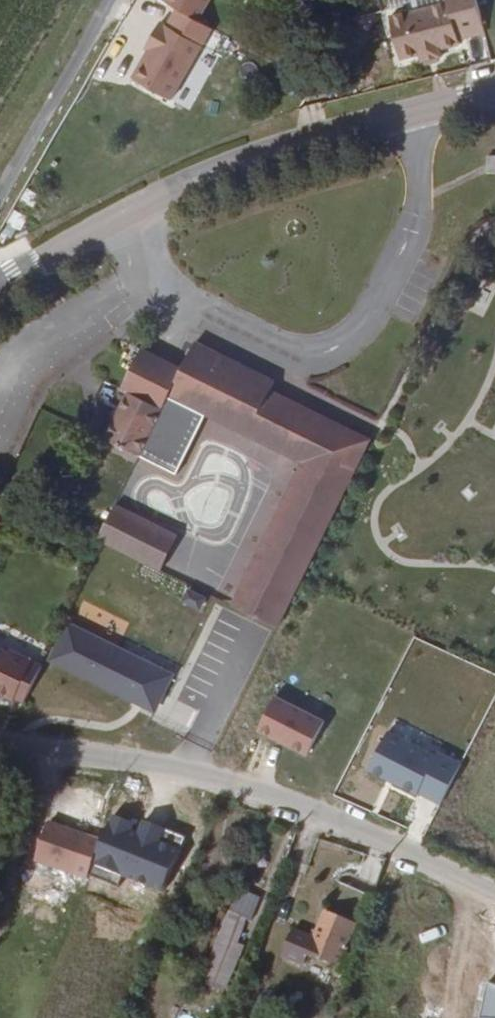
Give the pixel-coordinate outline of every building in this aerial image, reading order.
[(211,0),(165,0),(163,4),(199,23),(211,0)] [(487,33),(479,0),(450,0),(451,3),(393,18),(404,59),(424,55),(426,62),(445,57),(443,49),(463,45),(461,40),(487,33)] [(158,21),(127,80),(186,111),(198,87),(191,84),(209,48),(158,21)] [(195,340),(183,366),(142,346),(122,386),(129,389),(106,434),(139,451),(168,393),(303,462),(231,603),(275,627),(369,440),(271,390),(275,380),(195,340)] [(114,505),(96,543),(162,573),(180,536),(114,505)] [(8,698),(11,698),(22,703),(40,667),(8,651),(7,654),(0,650),(0,694),(8,698)] [(340,977),(366,898),(330,886),(309,951),(287,943),(278,969),(301,977),(305,966),(340,977)] [(227,913),(203,987),(228,995),(244,947),(240,945),(248,920),(227,913)]
